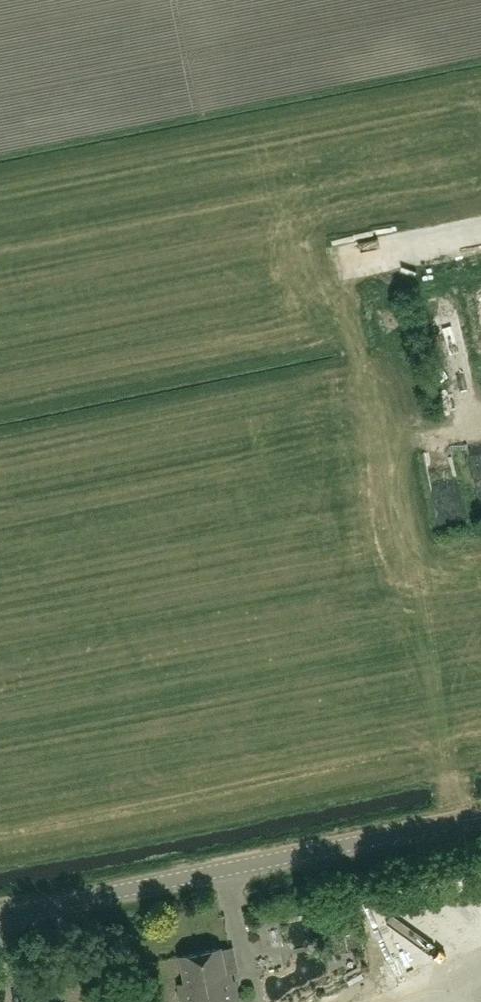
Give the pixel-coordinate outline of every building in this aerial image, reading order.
[(351,944),(366,938),(361,925),(346,931),(351,944)] [(178,983),(180,992),(179,992),(181,1001),(240,1001),(235,980),(228,981),(221,947),(179,955),(185,982),(178,983)]
